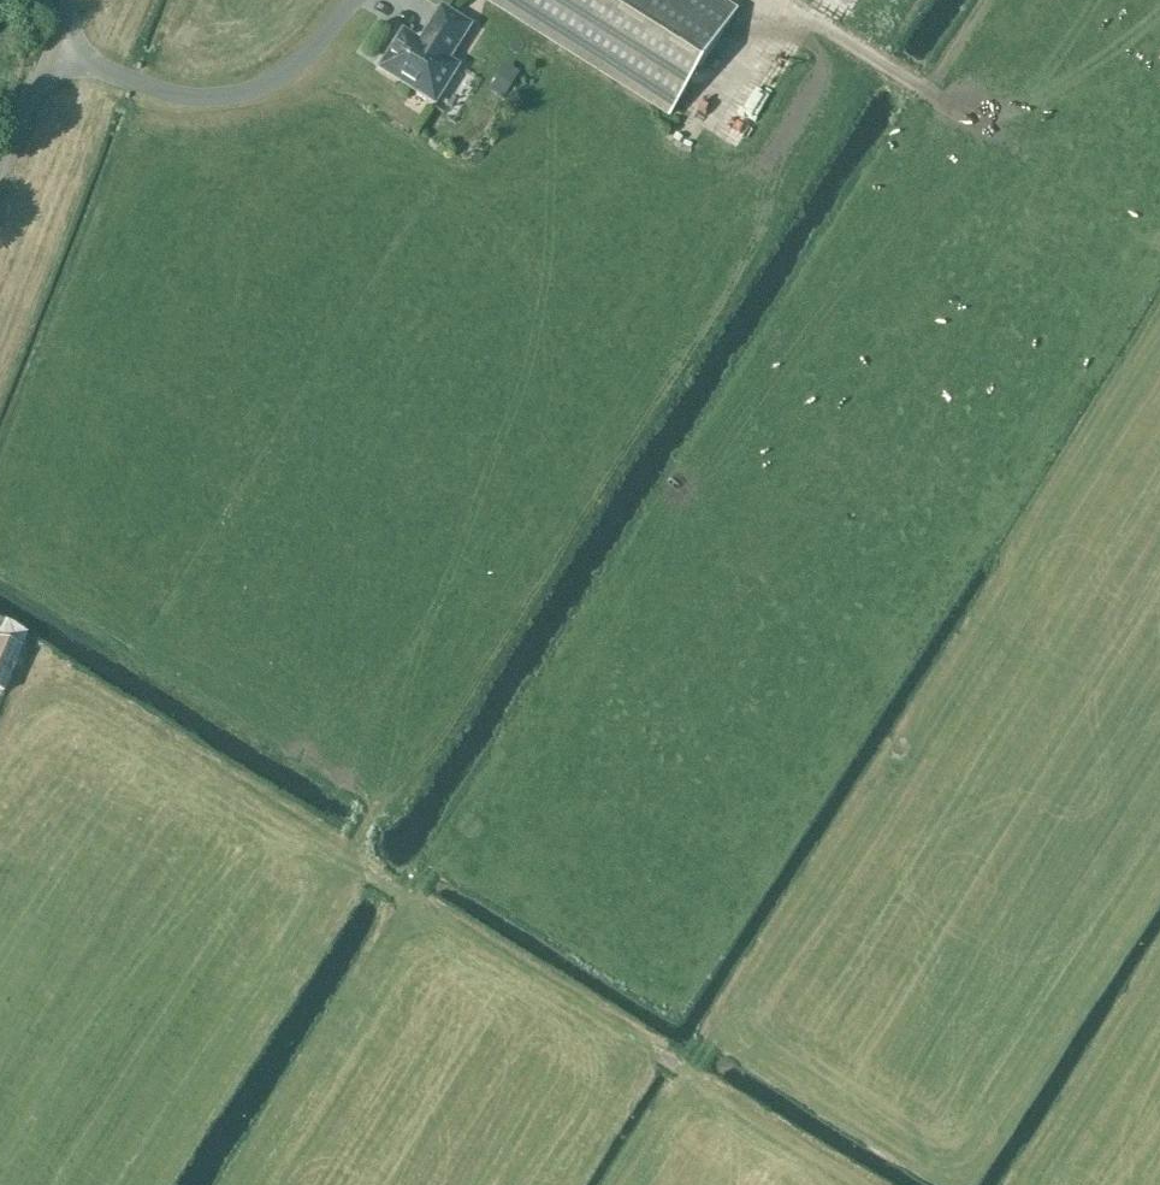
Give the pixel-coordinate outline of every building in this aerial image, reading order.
[(723,0),(480,0),(669,120),(739,10),(723,0)] [(473,25),(440,4),(418,38),(403,28),(376,69),(435,107),(461,65),(452,59),(473,25)] [(712,131),(735,144),(768,87),(745,74),(712,131)] [(6,690),(23,647),(1,638),(0,640),(0,688),(6,690)]
